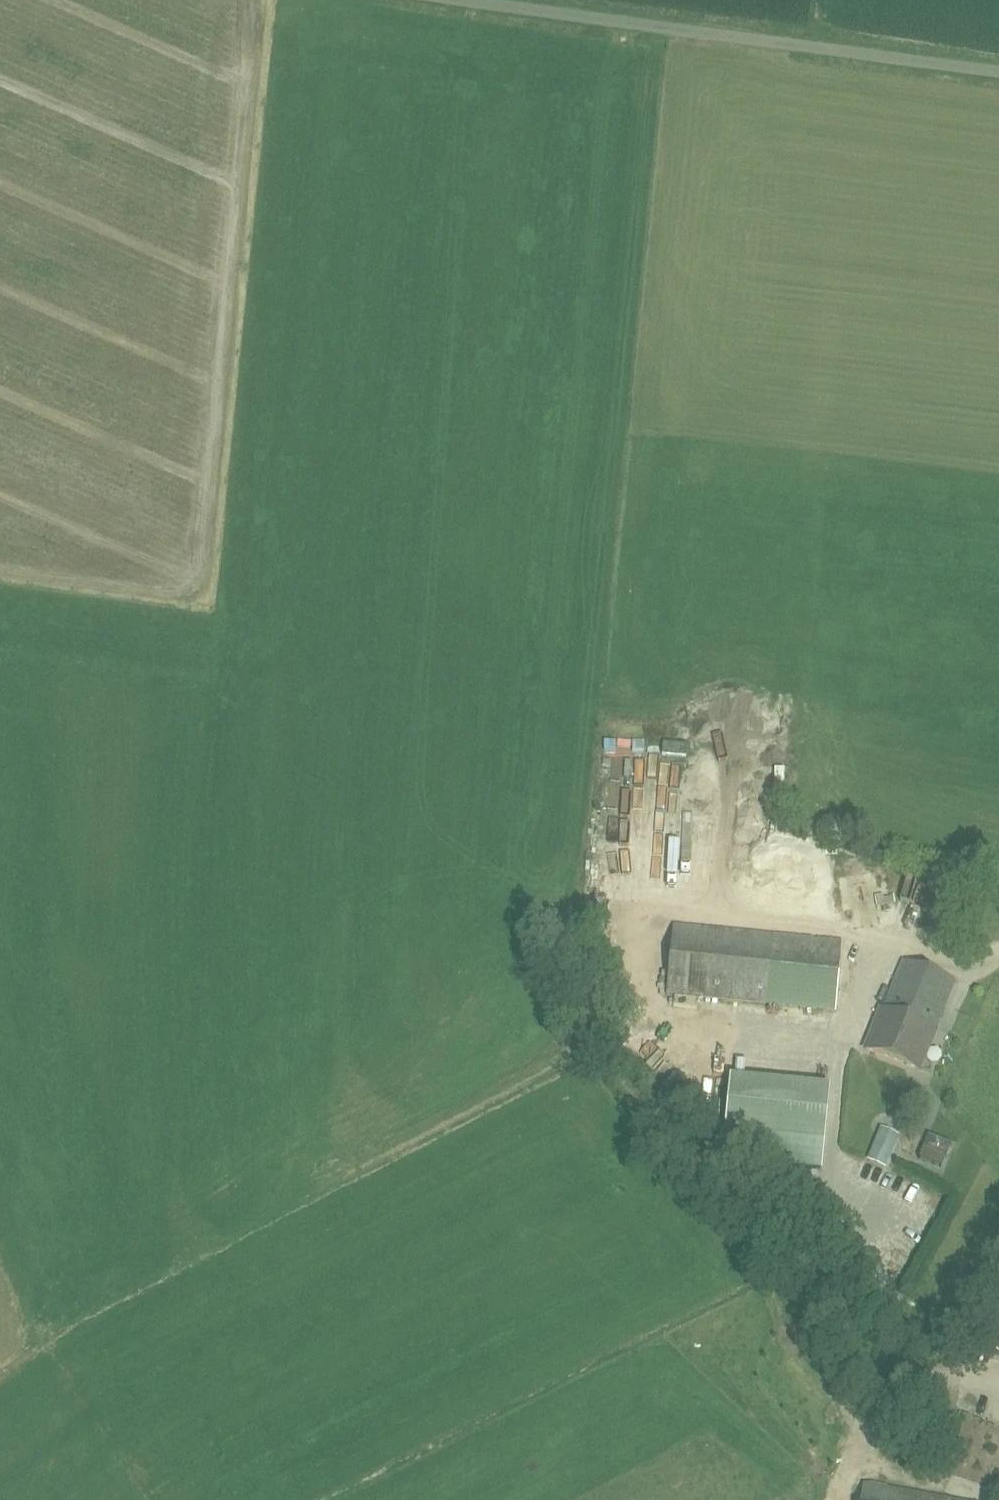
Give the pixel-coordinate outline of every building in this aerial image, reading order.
[(641,765),(642,799),(639,799),(639,820),(663,819),(663,831),(672,830),(672,814),(664,814),(664,797),(678,797),(677,776),(667,777),(667,764),(641,765)] [(646,850),(647,874),(671,873),(670,849),(646,850)] [(842,913),(662,895),(653,991),(832,1008),(842,913)] [(923,925),(933,899),(922,895),(912,920),(923,925)] [(919,1070),(955,982),(902,962),(883,1011),(880,1010),(865,1049),(919,1070)] [(729,1077),(722,1155),(738,1162),(822,1171),(829,1086),(729,1077)] [(880,1128),(866,1161),(886,1169),(899,1135),(880,1128)] [(941,1167),(950,1144),(928,1135),(918,1158),(941,1167)] [(756,1185),(794,1229),(815,1210),(777,1166),(756,1185)] [(977,1346),(998,1359),(998,1302),(977,1346)] [(864,1483),(861,1499),(954,1499),(864,1483)]
